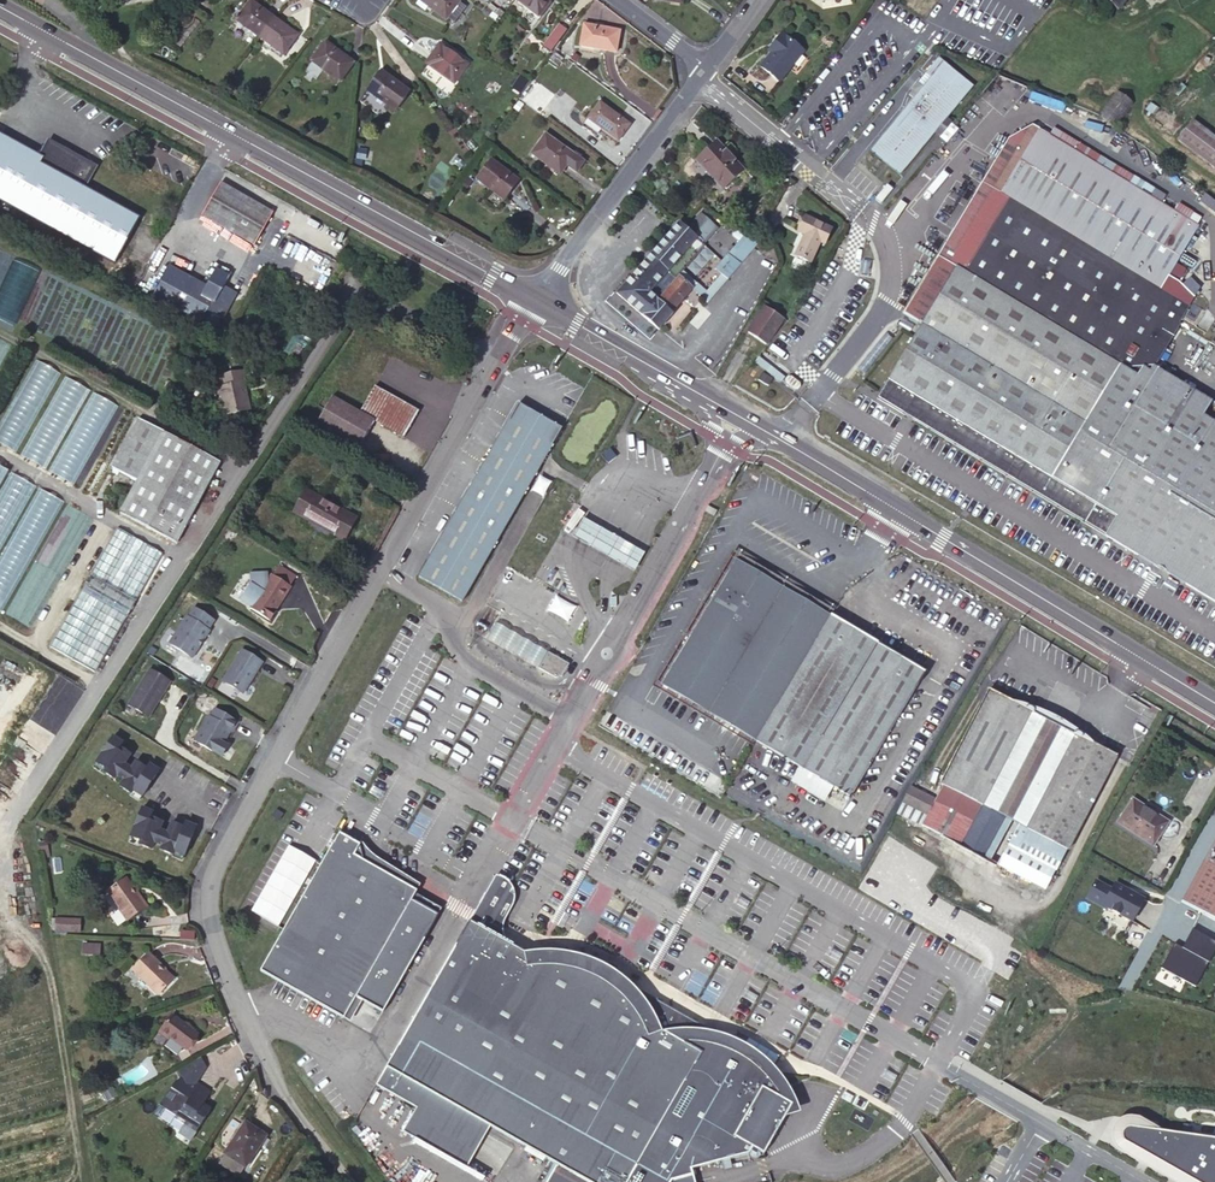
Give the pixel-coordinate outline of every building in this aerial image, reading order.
[(273,17),(251,0),(250,0),(235,20),(259,36),(273,17)] [(458,0),(420,0),(445,18),(458,0)] [(538,14),(548,0),(519,0),(538,14)] [(1117,9),(1124,0),(1106,0),(1117,9)] [(296,35),(273,17),(259,36),(283,53),(296,35)] [(565,29),(558,24),(543,44),(550,50),(565,29)] [(619,30),(582,24),(579,45),(616,51),(619,30)] [(781,33),(773,44),(777,48),(772,54),(761,68),(780,83),(805,52),(781,33)] [(353,61),(325,41),(311,60),(339,81),(353,61)] [(467,63),(438,44),(426,62),(453,82),(467,63)] [(777,48),(773,44),(767,51),(772,54),(777,48)] [(969,85),(937,57),(924,71),(929,76),(921,86),(916,82),(906,93),(911,97),(868,150),(897,173),(931,131),(937,135),(948,121),(944,117),(969,85)] [(409,90),(382,70),(367,89),(395,110),(409,90)] [(924,71),(916,82),(921,86),(929,76),(924,71)] [(521,76),(512,86),(520,92),(528,81),(521,76)] [(1116,91),(1099,115),(1114,126),(1131,102),(1116,91)] [(1184,114),(1163,98),(1152,114),(1174,130),(1184,114)] [(629,124),(598,101),(586,118),(617,140),(629,124)] [(1193,120),(1178,139),(1214,167),(1214,165),(1214,137),(1193,120)] [(1203,414),(1211,400),(1153,365),(1194,295),(1178,280),(1186,266),(1176,260),(1197,223),(1189,218),(1173,209),(1149,195),(1134,185),(1129,182),(1113,173),(1058,140),(1062,133),(1053,127),(1049,134),(1031,124),(1007,137),(903,311),(921,322),(876,397),(1131,550),(1214,600),(1214,422),(1203,414)] [(1117,165),(1062,133),(1058,140),(1113,173),(1117,165)] [(544,134),(531,153),(559,173),(565,164),(572,154),(544,134)] [(114,263),(139,216),(78,182),(40,161),(0,139),(0,200),(114,263)] [(741,170),(715,141),(696,158),(722,187),(741,170)] [(49,145),(40,161),(78,182),(87,166),(49,145)] [(578,158),(572,154),(565,164),(575,171),(582,161),(578,158)] [(518,179),(490,159),(476,178),(503,199),(518,179)] [(1117,165),(1113,173),(1129,182),(1132,175),(1117,165)] [(1138,179),(1134,185),(1149,195),(1154,188),(1138,179)] [(271,213),(219,184),(200,217),(253,246),(271,213)] [(1207,195),(1202,203),(1214,212),(1214,201),(1207,195)] [(1173,209),(1189,218),(1193,212),(1178,202),(1173,209)] [(714,225),(699,213),(686,229),(677,222),(616,292),(658,328),(672,312),(671,311),(691,287),(677,275),(703,244),(700,241),(714,225)] [(830,227),(804,216),(797,230),(804,233),(795,255),(809,260),(818,240),(823,242),(830,227)] [(756,243),(745,232),(714,267),(725,277),(729,272),(741,283),(756,266),(753,263),(757,258),(749,251),(756,243)] [(207,289),(173,270),(157,297),(205,324),(225,288),(230,279),(216,272),(207,289)] [(236,294),(225,288),(205,324),(216,330),(236,294)] [(765,343),(782,317),(763,305),(746,330),(752,334),(751,336),(741,331),(733,347),(750,356),(760,339),(765,343)] [(117,405),(92,393),(93,391),(62,375),(62,374),(34,360),(0,427),(0,444),(50,469),(49,471),(76,485),(117,405)] [(225,414),(249,408),(243,384),(245,383),(242,370),(224,374),(226,381),(222,381),(223,386),(219,387),(225,414)] [(771,377),(761,371),(756,379),(767,385),(771,377)] [(373,385),(358,411),(373,419),(404,436),(418,410),(373,385)] [(373,419),(358,411),(330,396),(316,423),(358,446),(373,419)] [(537,415),(516,402),(503,424),(487,450),(448,516),(415,574),(458,600),(496,536),(533,473),(544,455),(548,447),(559,428),(537,415)] [(219,461),(162,431),(120,511),(177,542),(219,461)] [(3,613),(15,587),(48,585),(50,581),(59,580),(54,578),(53,568),(39,569),(38,553),(41,545),(41,546),(63,501),(37,488),(38,486),(0,468),(0,611),(3,613)] [(318,526),(330,504),(303,488),(290,510),(318,526)] [(357,520),(330,504),(318,526),(345,541),(357,520)] [(713,509),(709,507),(706,513),(716,519),(718,515),(712,511),(713,509)] [(581,516),(570,535),(592,548),(618,563),(630,570),(641,552),(628,544),(603,530),(581,516)] [(162,552),(117,527),(49,645),(95,671),(126,615),(127,616),(136,600),(135,599),(162,552)] [(755,739),(830,615),(734,558),(660,684),(755,739)] [(298,579),(282,569),(277,577),(275,576),(271,584),(268,582),(268,574),(252,575),(252,587),(243,603),(274,623),(280,613),(279,612),(294,588),(293,587),(298,579)] [(552,593),(543,609),(564,621),(574,606),(552,593)] [(207,628),(213,619),(193,606),(187,616),(185,615),(168,641),(191,656),(209,629),(207,628)] [(925,671),(830,615),(755,739),(851,796),(925,671)] [(483,636),(535,666),(544,651),(492,621),(483,636)] [(1009,645),(1002,656),(1011,662),(1018,651),(1009,645)] [(241,647),(218,684),(237,696),(245,682),(246,683),(254,670),(253,670),(260,659),(241,647)] [(535,667),(558,676),(565,663),(544,651),(535,667)] [(148,667),(127,703),(147,715),(169,680),(148,667)] [(1026,829),(1065,849),(1066,849),(1114,756),(989,690),(940,784),(943,785),(931,801),(922,796),(924,793),(909,786),(897,813),(960,845),(981,805),(1026,829)] [(238,722),(214,707),(210,715),(208,714),(193,739),(218,754),(222,753),(226,747),(225,743),(223,742),(230,731),(231,732),(238,722)] [(112,735),(95,761),(104,767),(102,770),(103,770),(113,777),(116,774),(122,764),(130,753),(119,746),(122,742),(112,735)] [(141,795),(158,769),(149,763),(146,767),(135,760),(130,769),(127,773),(122,769),(119,775),(123,779),(119,785),(130,792),(132,789),(141,795)] [(92,766),(102,772),(103,770),(102,770),(104,767),(95,761),(92,766)] [(130,769),(122,764),(116,774),(119,775),(122,769),(127,773),(130,769)] [(130,792),(129,794),(138,800),(141,795),(132,789),(130,792)] [(1167,821),(1132,799),(1117,822),(1152,845),(1167,821)] [(141,807),(130,836),(140,840),(139,843),(139,844),(151,848),(153,844),(155,837),(157,834),(162,821),(150,816),(152,811),(141,807)] [(182,860),(194,831),(183,827),(181,832),(169,827),(165,837),(164,841),(158,838),(156,845),(161,847),(158,854),(171,859),(172,856),(182,860)] [(1017,847),(1056,867),(1065,849),(1026,829),(1017,847)] [(415,890),(353,854),(359,844),(338,832),(280,932),(258,969),(342,1017),(354,994),(410,897),(415,890)] [(165,837),(157,834),(155,837),(153,844),(156,845),(158,838),(164,841),(165,837)] [(139,843),(140,840),(130,836),(128,841),(139,846),(139,844),(139,843)] [(1182,899),(1214,918),(1214,839),(1182,899)] [(1056,867),(1017,847),(1006,868),(1045,888),(1056,867)] [(182,860),(172,856),(171,859),(170,859),(169,861),(180,865),(182,860)] [(661,1027),(653,1014),(646,1004),(636,992),(629,985),(620,979),(613,974),(607,971),(599,967),(595,965),(588,963),(580,961),(572,959),(563,958),(551,958),(542,958),(533,959),(520,951),(516,949),(505,943),(505,937),(504,931),(505,924),(517,904),(517,899),(517,895),(516,891),(514,887),(510,883),(505,880),(501,878),(497,878),(472,924),(380,1087),(418,1112),(405,1135),(469,1171),(492,1132),(559,1168),(550,1181),(696,1181),(694,1177),(753,1163),(757,1154),(768,1162),(789,1124),(805,1120),(798,1102),(791,1088),(785,1081),(780,1076),(773,1068),(767,1063),(760,1058),(754,1053),(743,1047),(734,1043),(724,1040),(713,1037),(705,1036),(698,1035),(687,1036),(677,1036),(668,1038),(665,1037),(661,1027)] [(138,897),(126,879),(108,891),(127,918),(146,905),(140,896),(138,897)] [(1129,924),(1143,898),(1114,882),(1111,889),(1095,880),(1085,898),(1104,908),(1104,910),(1129,924)] [(383,1011),(437,914),(410,897),(354,994),(383,1011)] [(56,918),(55,930),(80,931),(80,919),(56,918)] [(1193,929),(1182,948),(1175,943),(1161,968),(1195,987),(1214,951),(1214,942),(1193,929)] [(98,945),(83,944),(82,954),(98,954),(98,945)] [(161,964),(148,952),(132,969),(157,994),(172,978),(160,965),(161,964)] [(197,1033),(172,1014),(158,1031),(167,1038),(169,1036),(185,1048),(197,1033)] [(180,1077),(173,1081),(170,1087),(176,1090),(166,1108),(169,1110),(160,1125),(179,1135),(178,1136),(185,1140),(190,1143),(209,1109),(200,1104),(202,1100),(207,1093),(192,1084),(201,1068),(195,1058),(175,1070),(180,1077)] [(113,1078),(103,1084),(111,1100),(122,1094),(113,1078)] [(170,1087),(160,1105),(166,1108),(176,1090),(170,1087)] [(200,1104),(209,1109),(211,1105),(202,1100),(200,1104)] [(166,1108),(160,1105),(151,1120),(160,1125),(169,1110),(166,1108)] [(254,1133),(256,1129),(245,1121),(242,1125),(254,1133)] [(265,1135),(256,1129),(254,1133),(242,1125),(224,1153),(225,1154),(244,1166),(245,1166),(265,1135)] [(1123,1141),(1194,1181),(1214,1181),(1214,1138),(1212,1137),(1159,1130),(1129,1126),(1125,1127),(1123,1130),(1121,1133),(1121,1137),(1122,1139),(1123,1141)] [(185,1140),(182,1146),(187,1148),(190,1143),(185,1140)] [(238,1175),(244,1166),(225,1154),(220,1163),(238,1175)]
